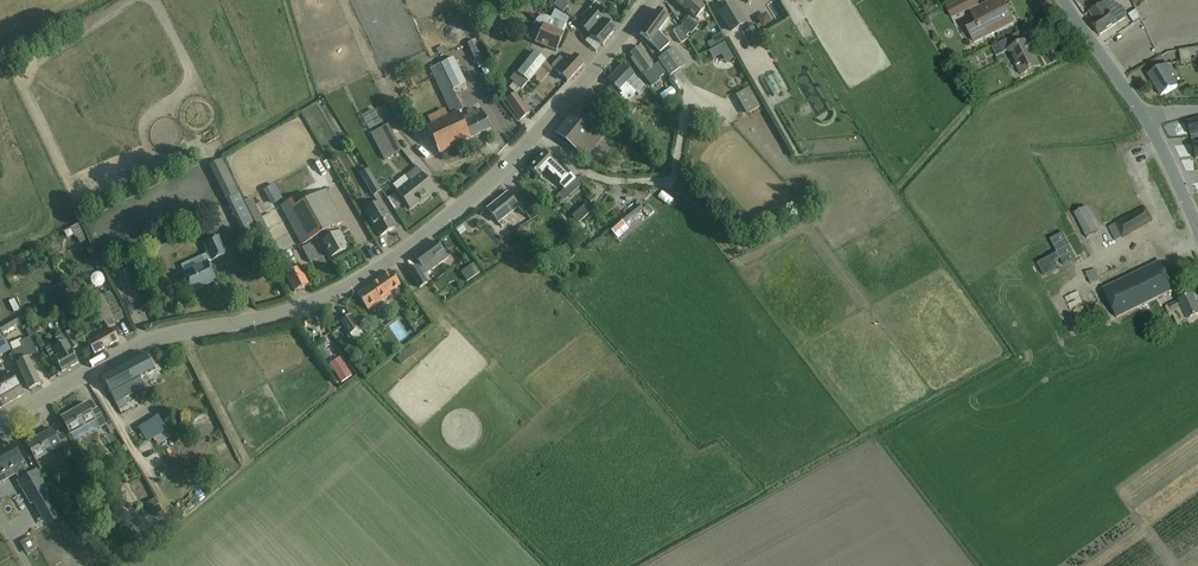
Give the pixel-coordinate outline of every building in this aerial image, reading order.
[(560,0),(558,0),(551,6),(566,15),(570,8),(560,0)] [(696,19),(705,9),(702,6),(705,3),(703,0),(674,0),(696,19)] [(946,9),(951,18),(977,4),(975,0),(963,0),(946,9)] [(1006,9),(1003,10),(1000,5),(1001,5),(998,0),(994,0),(972,11),(979,26),(968,32),(973,42),(1013,22),(1006,9)] [(1112,0),(1107,0),(1088,12),(1094,20),(1090,23),(1099,35),(1125,18),(1125,13),(1121,6),(1116,6),(1112,0)] [(593,37),(602,45),(616,30),(602,18),(602,19),(600,17),(605,11),(596,3),(595,3),(590,9),(582,18),(584,19),(579,25),(589,34),(593,37)] [(746,23),(734,3),(718,12),(731,33),(746,23)] [(669,18),(658,10),(640,35),(651,42),(660,53),(670,44),(658,32),(669,18)] [(567,26),(551,18),(549,17),(546,16),(543,16),(540,17),(537,19),(536,22),(544,26),(535,43),(557,52),(564,34),(567,26)] [(682,44),(688,40),(680,27),(674,31),(682,44)] [(803,47),(801,35),(794,36),(796,48),(803,47)] [(1026,41),(1016,46),(1009,50),(1021,75),(1039,66),(1033,54),(1038,51),(1033,39),(1027,42),(1026,41)] [(1006,51),(1001,41),(991,47),(995,56),(1006,51)] [(435,59),(450,55),(447,43),(432,47),(435,59)] [(721,45),(715,46),(718,56),(724,54),(721,45)] [(666,74),(659,63),(654,67),(640,47),(631,53),(634,57),(631,59),(643,75),(648,71),(655,81),(666,74)] [(687,65),(675,47),(658,59),(670,76),(687,65)] [(1178,50),(1180,63),(1197,60),(1197,47),(1178,50)] [(462,48),(439,59),(459,102),(472,97),(463,79),(474,74),(462,48)] [(546,62),(537,55),(535,52),(518,73),(529,82),(532,78),(533,78),(541,68),(545,63),(546,62)] [(568,82),(584,65),(575,56),(568,64),(560,57),(552,66),(568,82)] [(549,75),(553,69),(545,63),(541,68),(549,75)] [(440,64),(429,69),(452,115),(426,127),(439,154),(491,129),(481,110),(474,113),(473,109),(468,112),(469,116),(462,119),(458,113),(463,111),(440,64)] [(1148,75),(1161,97),(1177,87),(1171,76),(1173,75),(1166,64),(1148,75)] [(647,88),(632,73),(623,65),(609,81),(615,86),(614,87),(615,88),(616,87),(620,92),(617,95),(609,87),(602,94),(618,111),(626,104),(624,103),(635,92),(639,96),(647,88)] [(529,82),(518,73),(517,72),(510,80),(513,82),(522,90),(529,82)] [(516,95),(506,102),(520,121),(530,114),(516,95)] [(598,103),(596,102),(587,95),(556,135),(585,159),(604,136),(588,122),(593,117),(590,115),(598,103)] [(1188,122),(1191,136),(1197,134),(1197,120),(1188,122)] [(402,151),(388,125),(371,134),(385,160),(402,151)] [(1148,168),(1159,164),(1154,152),(1143,156),(1148,168)] [(545,153),(530,168),(539,177),(545,171),(564,189),(558,195),(565,202),(583,184),(571,173),(569,175),(554,161),(554,162),(545,153)] [(244,201),(240,193),(223,159),(209,166),(244,235),(258,228),(244,201)] [(394,185),(398,191),(396,192),(397,193),(404,203),(407,201),(413,208),(420,201),(421,202),(423,200),(427,197),(428,198),(436,191),(429,183),(430,183),(422,173),(418,168),(407,176),(406,175),(394,185)] [(374,195),(381,191),(369,170),(361,175),(374,195)] [(648,198),(652,182),(630,177),(628,185),(633,187),(631,194),(648,198)] [(610,178),(604,184),(609,190),(616,184),(610,178)] [(344,223),(338,212),(326,190),(295,208),(291,201),(280,207),(296,235),(302,246),(321,236),(324,242),(323,242),(332,258),(346,251),(342,242),(344,241),(340,233),(337,235),(333,229),(344,223)] [(591,192),(586,197),(591,202),(596,197),(591,192)] [(532,209),(528,203),(520,194),(513,200),(508,193),(487,209),(498,223),(518,207),(524,215),(532,209)] [(251,197),(244,201),(258,228),(274,260),(281,256),(251,197)] [(387,211),(381,202),(366,211),(381,237),(395,229),(389,219),(384,212),(387,211)] [(588,203),(573,217),(580,224),(595,210),(588,203)] [(640,205),(623,219),(628,224),(645,211),(640,205)] [(1085,207),(1073,213),(1085,237),(1097,231),(1085,207)] [(621,220),(611,230),(615,235),(626,225),(621,220)] [(78,224),(69,228),(75,239),(84,235),(78,224)] [(228,254),(219,236),(203,244),(212,262),(228,254)] [(444,252),(437,242),(415,258),(421,266),(419,268),(418,267),(410,271),(420,288),(428,284),(423,277),(435,268),(448,258),(444,252)] [(316,251),(312,244),(303,249),(307,256),(316,251)] [(290,266),(297,262),(294,257),(293,257),(291,252),(274,260),(278,267),(283,265),(282,262),(285,261),(288,266),(290,266)] [(1159,261),(1149,266),(1102,288),(1115,317),(1173,290),(1159,261)] [(297,262),(290,266),(293,272),(286,276),(295,293),(309,286),(297,262)] [(474,264),(461,273),(468,282),(475,277),(480,273),(478,270),(474,264)] [(216,281),(211,271),(210,271),(207,265),(186,275),(189,281),(187,282),(192,292),(216,281)] [(92,278),(91,280),(92,282),(92,283),(94,285),(95,286),(97,287),(99,287),(100,287),(102,286),(103,285),(105,283),(105,282),(106,280),(105,278),(105,276),(104,275),(102,274),(100,273),(99,273),(97,273),(95,274),(94,275),(92,276),(92,278)] [(400,286),(392,274),(391,273),(358,295),(368,311),(391,296),(389,293),(400,286)] [(69,289),(69,291),(69,293),(70,295),(71,296),(73,297),(74,298),(76,298),(78,298),(80,297),(81,296),(83,295),(83,293),(84,291),(83,289),(83,287),(81,286),(80,285),(78,284),(76,284),(74,284),(73,285),(71,286),(70,287),(69,289)] [(1075,291),(1082,307),(1098,300),(1094,291),(1087,294),(1084,286),(1075,291)] [(1182,299),(1179,301),(1169,305),(1171,311),(1181,307),(1187,320),(1197,315),(1197,307),(1192,295),(1182,299)] [(112,317),(102,296),(92,300),(103,322),(112,317)] [(341,321),(350,335),(359,328),(350,315),(341,321)] [(0,330),(0,331),(2,334),(23,322),(21,318),(0,330)] [(32,328),(27,330),(30,337),(35,335),(32,328)] [(119,341),(113,331),(112,329),(88,343),(95,354),(119,341)] [(11,351),(2,334),(0,331),(0,356),(11,351)] [(51,348),(46,350),(53,362),(55,360),(62,373),(79,364),(72,350),(78,347),(73,336),(70,332),(57,339),(60,345),(52,350),(51,348)] [(38,354),(30,337),(21,342),(23,347),(12,352),(25,380),(30,390),(41,385),(28,358),(38,354)] [(350,375),(364,368),(355,350),(341,357),(350,375)] [(156,371),(147,354),(103,378),(116,403),(136,393),(145,388),(141,379),(156,371)] [(18,385),(12,375),(0,381),(0,403),(2,407),(24,395),(18,385)] [(106,425),(104,420),(98,409),(91,413),(87,404),(62,418),(71,435),(96,421),(100,428),(106,425)] [(159,417),(139,430),(147,443),(155,439),(158,445),(171,437),(159,417)] [(72,450),(69,445),(63,435),(57,438),(52,430),(27,444),(37,460),(61,447),(65,454),(72,450)] [(12,444),(0,450),(0,476),(23,463),(12,444)] [(18,482),(31,504),(50,493),(37,471),(18,482)] [(155,498),(150,502),(154,508),(159,505),(155,498)] [(132,528),(125,532),(131,542),(137,538),(132,528)]
